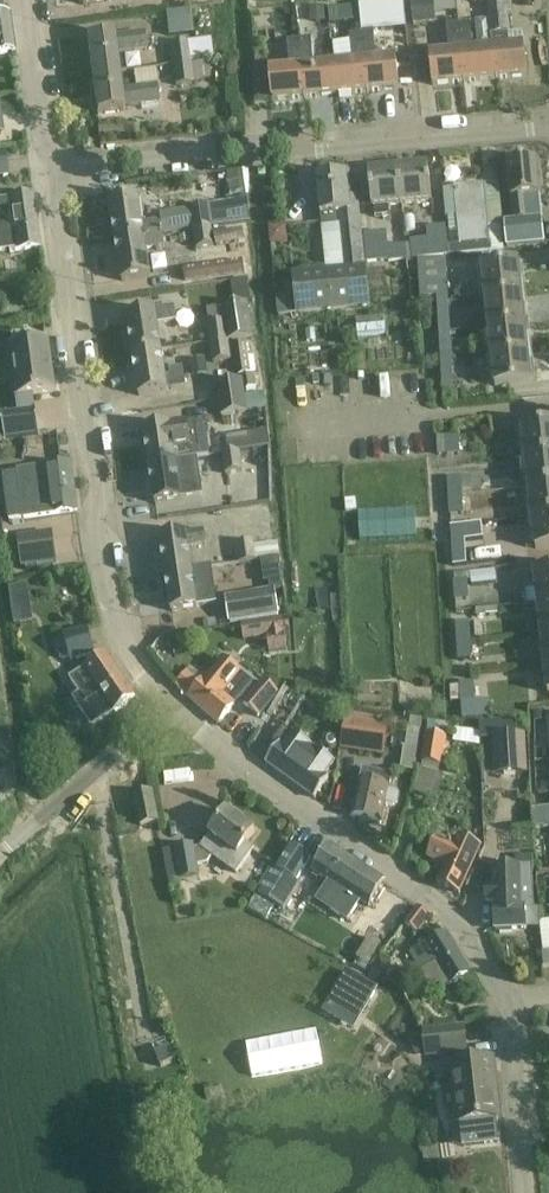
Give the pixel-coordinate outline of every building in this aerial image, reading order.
[(412,14),(434,13),(433,0),(411,0),(412,14)] [(492,34),(509,32),(509,24),(507,12),(508,12),(512,12),(511,0),(489,0),(492,34)] [(1,3),(0,3),(0,54),(14,52),(8,14),(3,15),(1,3)] [(165,13),(168,37),(191,34),(188,9),(165,13)] [(470,22),(458,23),(464,82),(496,79),(493,49),(473,51),(470,22)] [(449,53),(429,55),(432,85),(464,82),(458,23),(446,24),(449,53)] [(373,32),(361,33),(367,92),(399,89),(396,58),(376,60),(373,32)] [(509,32),(492,34),(493,49),(496,79),(527,76),(525,46),(511,47),(509,32)] [(87,38),(92,74),(118,70),(116,55),(146,50),(144,33),(114,37),(114,34),(87,38)] [(352,63),(333,65),(336,95),(367,92),(361,33),(351,34),(352,63)] [(311,37),(298,39),(304,98),(336,95),(333,65),(314,67),(311,37)] [(210,39),(169,44),(171,63),(189,60),(189,61),(212,57),(210,39)] [(270,71),(273,101),(304,98),(298,39),(287,40),(290,69),(270,71)] [(189,60),(171,63),(175,86),(193,84),(193,82),(209,80),(207,61),(190,63),(189,61),(189,60)] [(118,70),(92,74),(97,113),(124,110),(123,108),(159,103),(156,85),(120,90),(118,70)] [(506,162),(510,198),(511,198),(513,221),(529,219),(527,196),(540,195),(537,159),(506,162)] [(428,166),(399,169),(402,206),(432,203),(428,166)] [(369,173),(373,209),(402,206),(399,169),(369,173)] [(292,275),(294,296),(276,297),(278,316),(296,316),(370,310),(366,267),(365,268),(358,198),(350,198),(347,174),(316,177),(320,205),(321,227),(337,226),(341,270),(292,275)] [(444,196),(446,217),(448,217),(449,231),(458,230),(460,245),(447,246),(448,254),(504,249),(501,224),(487,226),(483,185),(454,188),(455,195),(444,196)] [(32,194),(8,197),(8,199),(0,201),(0,252),(15,249),(15,252),(39,248),(32,194)] [(109,200),(115,239),(163,232),(161,221),(142,223),(138,195),(109,200)] [(248,220),(246,200),(208,206),(211,226),(248,220)] [(208,205),(191,209),(193,228),(211,226),(208,206),(208,205)] [(513,221),(504,222),(506,247),(523,245),(545,243),(543,227),(542,218),(529,219),(513,221)] [(211,226),(193,228),(196,249),(214,246),(211,226)] [(410,245),(406,245),(408,261),(413,261),(413,260),(448,256),(445,227),(426,229),(427,239),(410,241),(410,245)] [(215,236),(216,248),(245,243),(243,230),(215,236)] [(163,232),(115,239),(121,281),(150,277),(146,249),(165,246),(163,232)] [(364,235),(367,263),(390,261),(391,263),(407,262),(407,261),(408,261),(406,245),(388,246),(386,232),(364,235)] [(436,298),(437,302),(449,301),(446,259),(417,260),(418,273),(417,273),(419,298),(436,298)] [(183,270),(185,281),(244,273),(242,261),(183,270)] [(482,267),(485,297),(522,293),(519,263),(482,267)] [(522,293),(485,297),(488,327),(525,323),(522,293)] [(449,301),(437,302),(438,332),(451,331),(449,301)] [(206,323),(209,342),(228,340),(253,336),(247,302),(207,309),(209,323),(206,323)] [(125,314),(131,352),(161,348),(157,325),(175,322),(173,308),(163,310),(163,304),(154,306),(154,310),(125,314)] [(525,323),(488,327),(491,357),(528,353),(525,323)] [(451,331),(438,332),(440,362),(453,361),(451,331)] [(0,417),(0,441),(39,436),(35,411),(34,411),(32,396),(55,393),(48,340),(9,346),(18,414),(1,416),(1,417),(0,417)] [(228,340),(209,342),(213,363),(231,360),(228,340)] [(245,340),(233,342),(239,377),(244,376),(246,391),(257,389),(254,374),(251,375),(245,340)] [(161,348),(131,352),(138,395),(167,391),(167,390),(186,388),(185,380),(183,367),(170,369),(170,374),(165,375),(161,348)] [(488,382),(489,399),(509,398),(508,385),(531,383),(528,353),(491,357),(494,382),(488,382)] [(453,361),(440,362),(443,405),(459,404),(457,390),(455,390),(453,361)] [(243,380),(216,384),(218,401),(245,397),(243,380)] [(262,394),(245,397),(218,401),(220,416),(265,409),(262,394)] [(168,425),(143,429),(149,465),(174,461),(195,458),(211,456),(205,420),(187,422),(169,425),(168,425)] [(525,458),(548,455),(548,424),(522,427),(525,458)] [(437,436),(439,456),(460,455),(459,436),(437,436)] [(240,451),(221,454),(224,474),(243,471),(240,451)] [(525,458),(528,488),(548,486),(548,455),(525,458)] [(174,461),(149,465),(155,504),(175,500),(201,496),(195,458),(174,461)] [(17,472),(23,518),(76,510),(69,464),(17,472)] [(472,477),(447,478),(448,496),(462,495),(462,496),(473,495),(472,477)] [(528,488),(532,519),(548,517),(548,486),(528,488)] [(462,495),(448,496),(449,515),(463,515),(462,496),(462,495)] [(532,519),(535,549),(548,548),(548,517),(532,519)] [(481,524),(451,526),(451,538),(453,558),(453,566),(466,565),(465,540),(482,539),(481,524)] [(185,532),(159,535),(165,573),(191,569),(188,548),(206,546),(204,530),(186,533),(185,532)] [(53,531),(17,537),(22,569),(58,563),(53,531)] [(253,540),(234,543),(238,563),(268,558),(274,556),(271,542),(254,546),(253,540)] [(191,569),(165,573),(170,611),(197,607),(196,607),(215,604),(210,567),(191,569)] [(525,592),(526,606),(537,604),(537,603),(548,602),(548,570),(534,572),(536,590),(525,592)] [(466,581),(454,581),(455,600),(468,600),(467,581),(466,581)] [(13,623),(32,620),(27,582),(7,585),(13,623)] [(228,597),(231,621),(278,614),(275,590),(228,597)] [(537,604),(540,633),(548,632),(548,602),(537,603),(537,604)] [(470,622),(455,623),(456,642),(471,641),(471,640),(482,639),(481,623),(470,624),(470,622)] [(87,627),(63,634),(64,639),(56,642),(60,660),(69,658),(70,662),(95,654),(87,627)] [(540,633),(544,663),(548,662),(548,632),(540,633)] [(471,641),(456,642),(457,660),(472,659),(471,641)] [(105,655),(85,669),(70,680),(78,693),(72,697),(92,728),(135,698),(105,655)] [(175,686),(189,698),(219,724),(253,683),(223,657),(204,678),(191,667),(175,686)] [(263,680),(242,704),(258,718),(279,694),(278,693),(264,681),(263,680)] [(450,703),(460,702),(475,701),(473,682),(459,683),(459,686),(449,687),(450,703)] [(346,719),(342,748),(383,755),(387,725),(346,719)] [(276,747),(265,762),(267,763),(314,798),(328,779),(324,776),(334,762),(316,749),(315,750),(311,747),(312,746),(293,732),(292,733),(284,727),(271,744),(276,747)] [(405,748),(401,770),(416,772),(419,750),(418,750),(421,731),(408,729),(405,748)] [(422,768),(415,792),(438,799),(446,773),(439,771),(441,765),(443,765),(447,737),(425,734),(421,763),(426,763),(424,769),(422,768)] [(528,775),(526,734),(492,736),(494,777),(528,775)] [(363,767),(351,818),(380,825),(392,774),(363,767)] [(152,790),(132,795),(138,828),(158,823),(152,790)] [(533,825),(548,822),(548,807),(531,810),(533,825)] [(163,850),(168,881),(179,879),(179,881),(200,878),(198,865),(207,863),(212,857),(236,875),(255,849),(247,843),(255,832),(226,811),(209,835),(201,847),(195,848),(194,843),(174,848),(163,850)] [(436,884),(459,894),(481,846),(458,836),(455,844),(437,836),(427,858),(444,865),(436,884)] [(290,844),(267,880),(258,895),(284,910),(300,884),(296,881),(311,858),(290,844)] [(330,847),(313,871),(330,882),(317,902),(337,915),(350,896),(368,908),(384,884),(365,872),(366,871),(330,847)] [(486,903),(494,903),(495,909),(493,909),(494,931),(525,930),(524,909),(534,909),(532,866),(531,855),(515,856),(515,867),(491,867),(492,888),(486,889),(486,903)] [(417,907),(402,925),(417,936),(431,918),(417,907)] [(446,933),(409,956),(434,996),(471,973),(446,933)] [(377,987),(347,969),(335,988),(365,1006),(377,987)] [(412,1035),(414,1055),(425,1054),(425,1058),(468,1053),(464,1026),(422,1031),(422,1033),(412,1035)] [(155,1053),(161,1066),(175,1060),(169,1046),(155,1053)] [(499,1120),(492,1059),(451,1064),(458,1124),(499,1120)]
